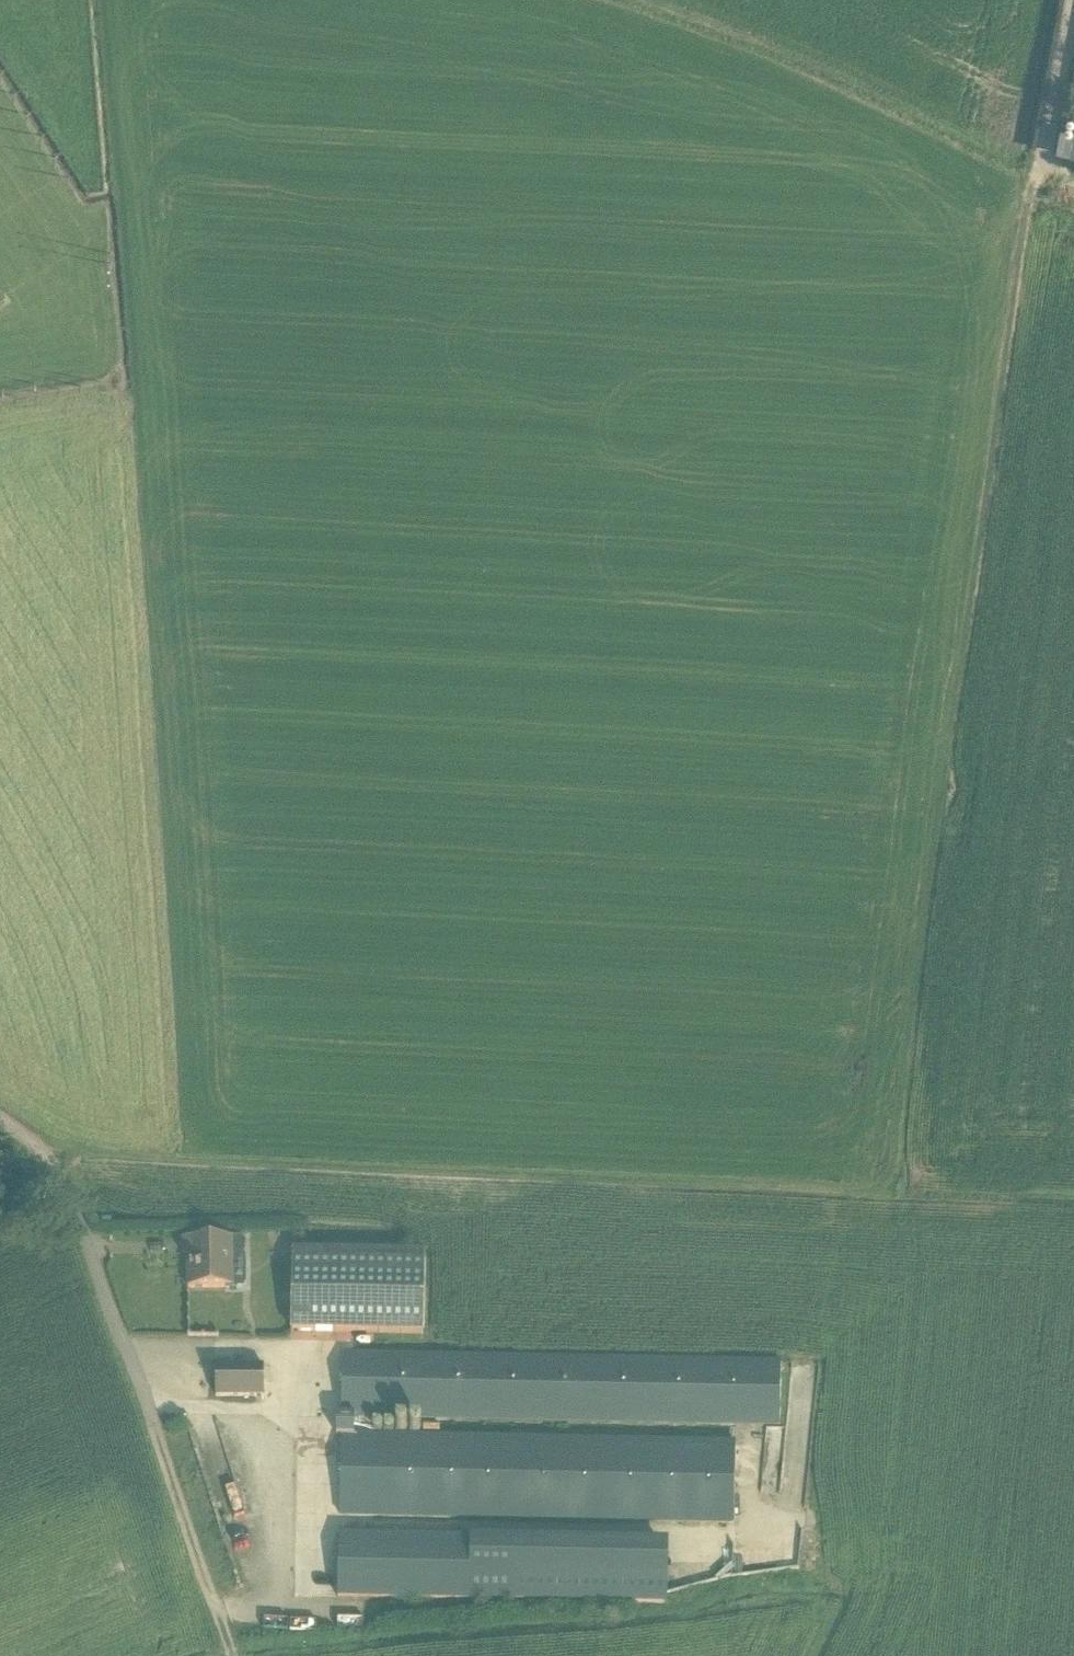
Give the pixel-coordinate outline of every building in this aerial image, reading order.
[(186,1290),(247,1292),(248,1244),(188,1241),(186,1290)] [(420,1244),(292,1241),(289,1325),(418,1328),(420,1244)] [(777,1356),(342,1347),(341,1411),(776,1420),(777,1356)] [(214,1396),(262,1397),(262,1358),(214,1358),(214,1396)] [(751,1468),(767,1469),(770,1425),(754,1424),(751,1468)] [(733,1435),(341,1432),(340,1513),(732,1516),(733,1435)] [(777,1492),(779,1467),(769,1466),(767,1492),(777,1492)] [(664,1599),(665,1532),(340,1525),(338,1592),(664,1599)]
